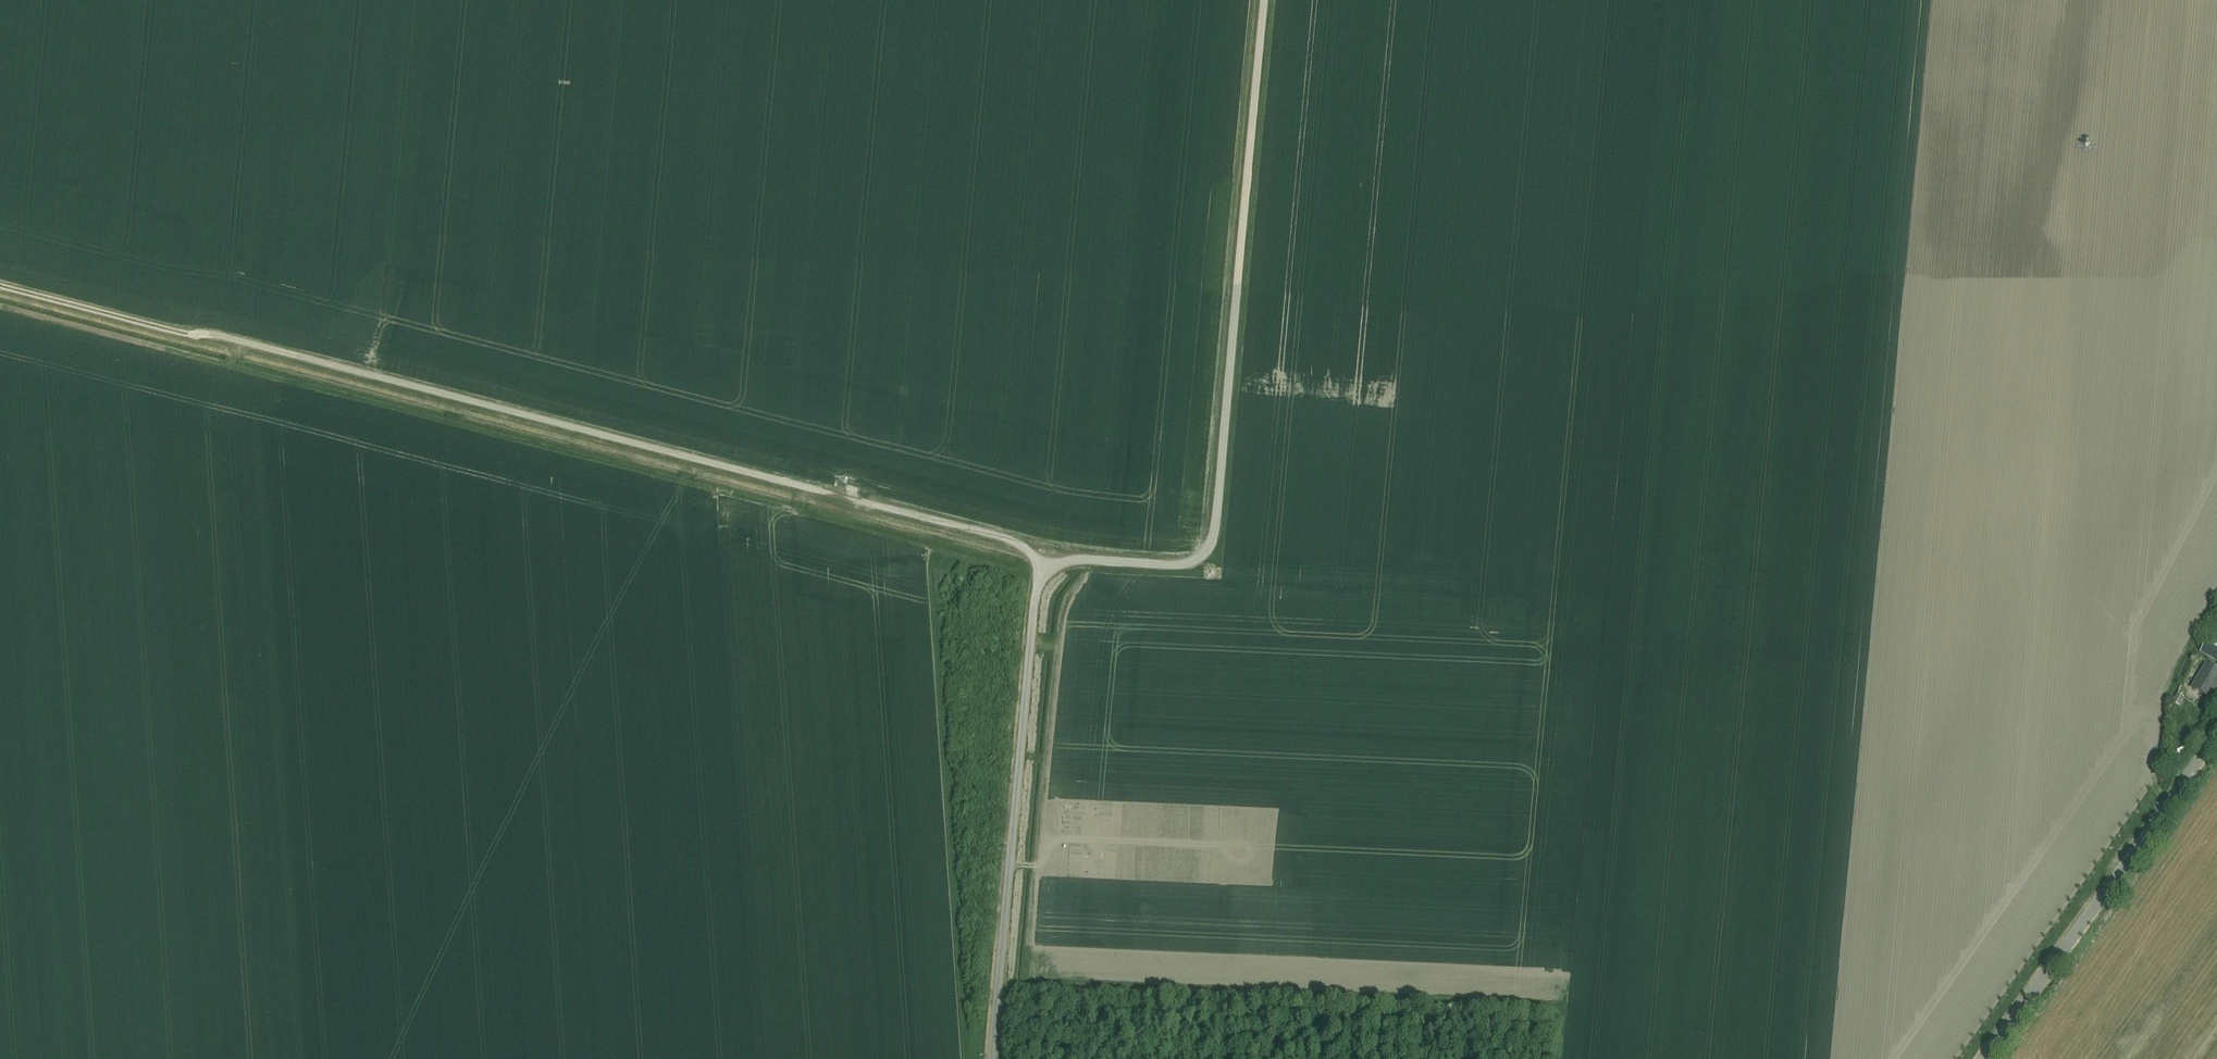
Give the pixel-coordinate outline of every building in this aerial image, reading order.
[(2205,641),(2198,654),(2216,664),(2216,647),(2205,641)] [(2216,691),(2216,671),(2206,665),(2192,689),(2211,700),(2216,691)] [(2178,694),(2173,703),(2180,707),(2185,698),(2178,694)]
